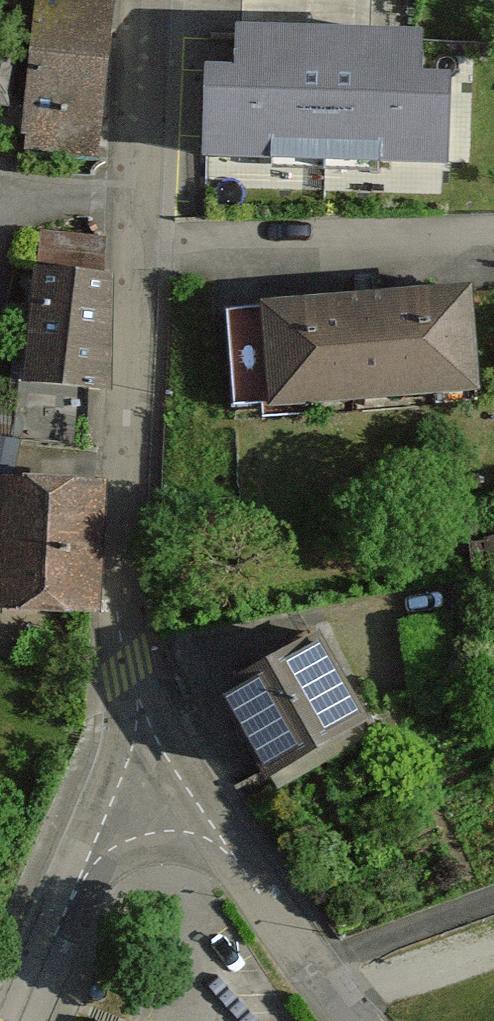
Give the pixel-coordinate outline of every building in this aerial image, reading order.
[(109,151),(113,0),(34,0),(31,149),(109,151)] [(238,67),(211,66),(208,150),(441,158),(443,76),(416,75),(418,32),(239,26),(238,67)] [(91,405),(106,276),(28,267),(14,396),(91,405)] [(468,284),(225,296),(231,402),(473,390),(468,284)] [(101,610),(106,472),(0,469),(0,607),(101,610)] [(314,631),(215,687),(268,781),(367,725),(314,631)]
